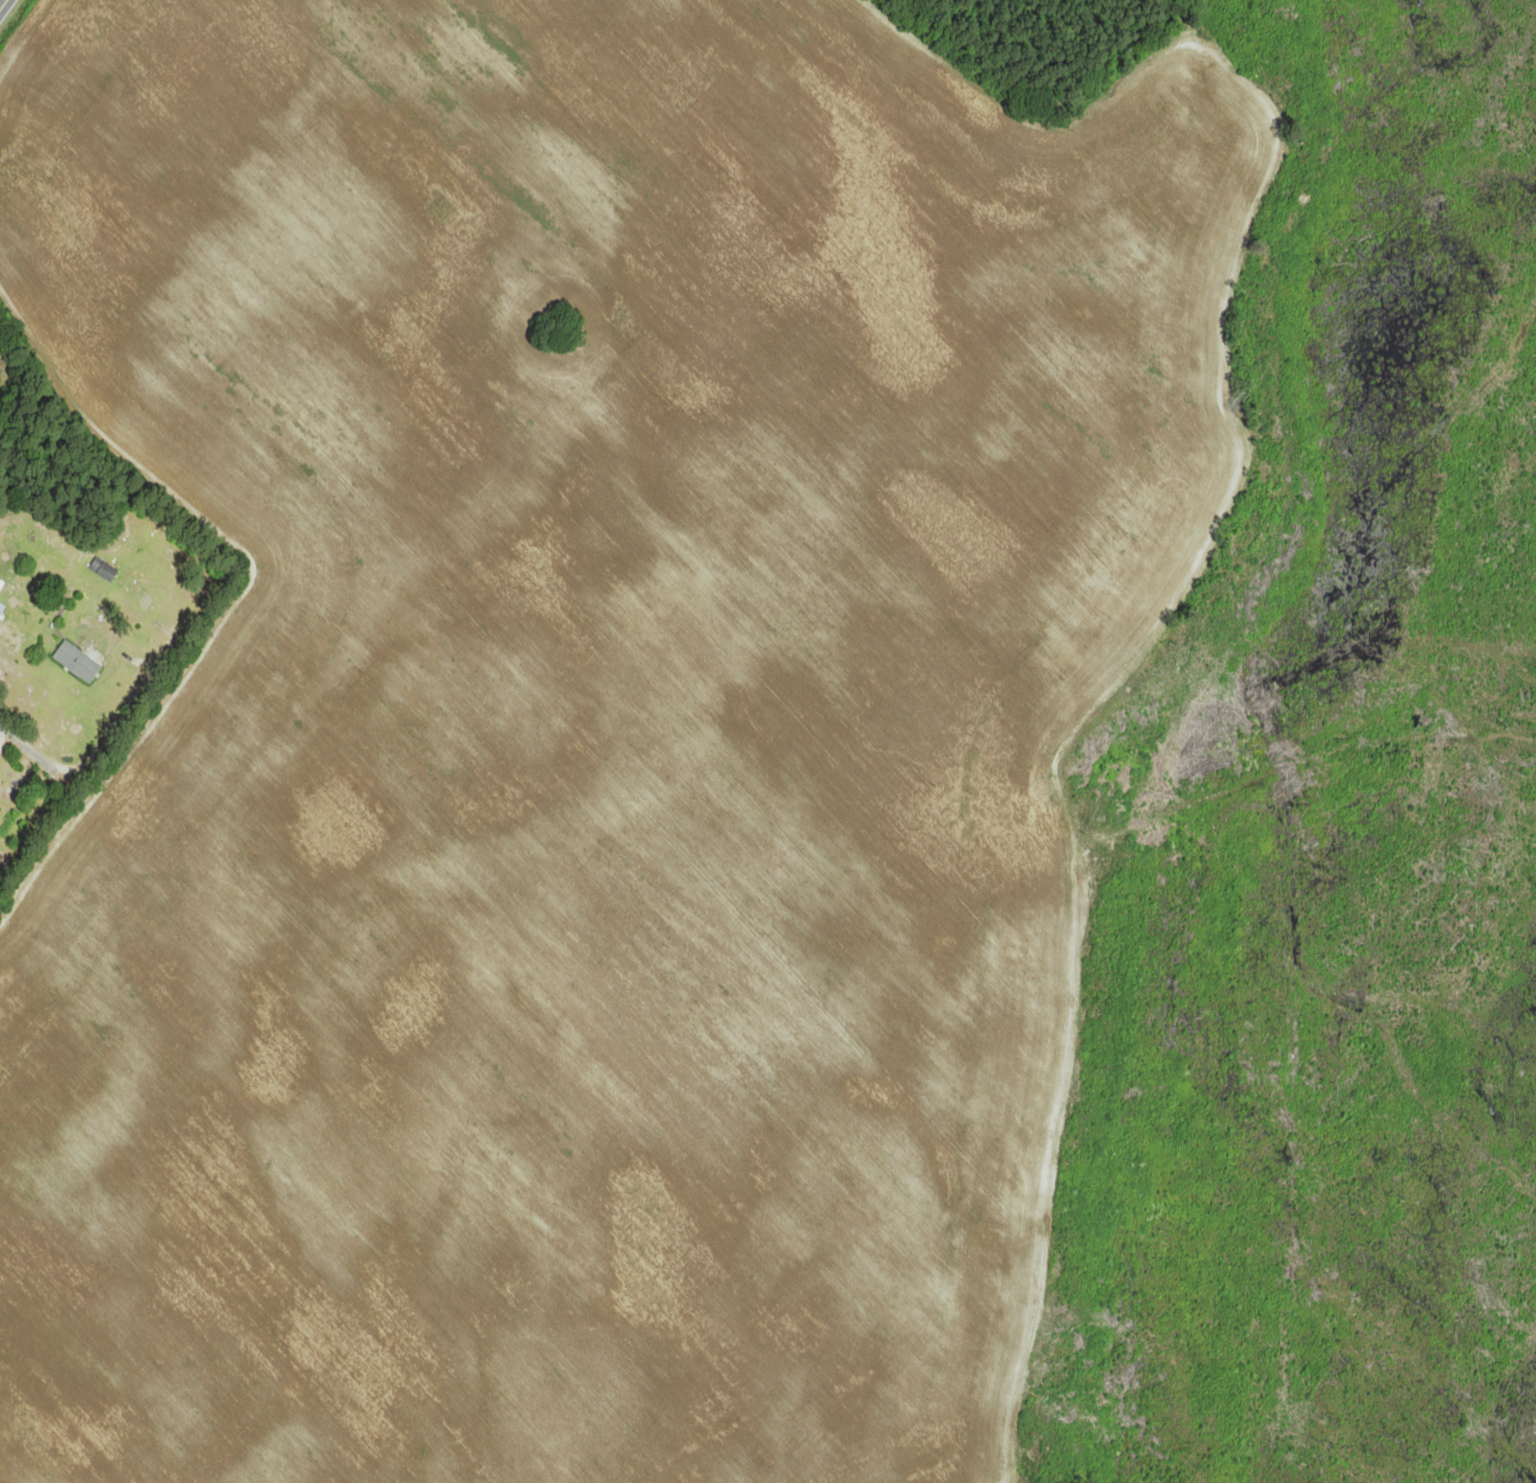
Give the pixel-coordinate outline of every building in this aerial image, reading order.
[(109,578),(113,570),(95,562),(91,570),(109,578)] [(53,659),(91,685),(103,667),(65,641),(53,659)]
